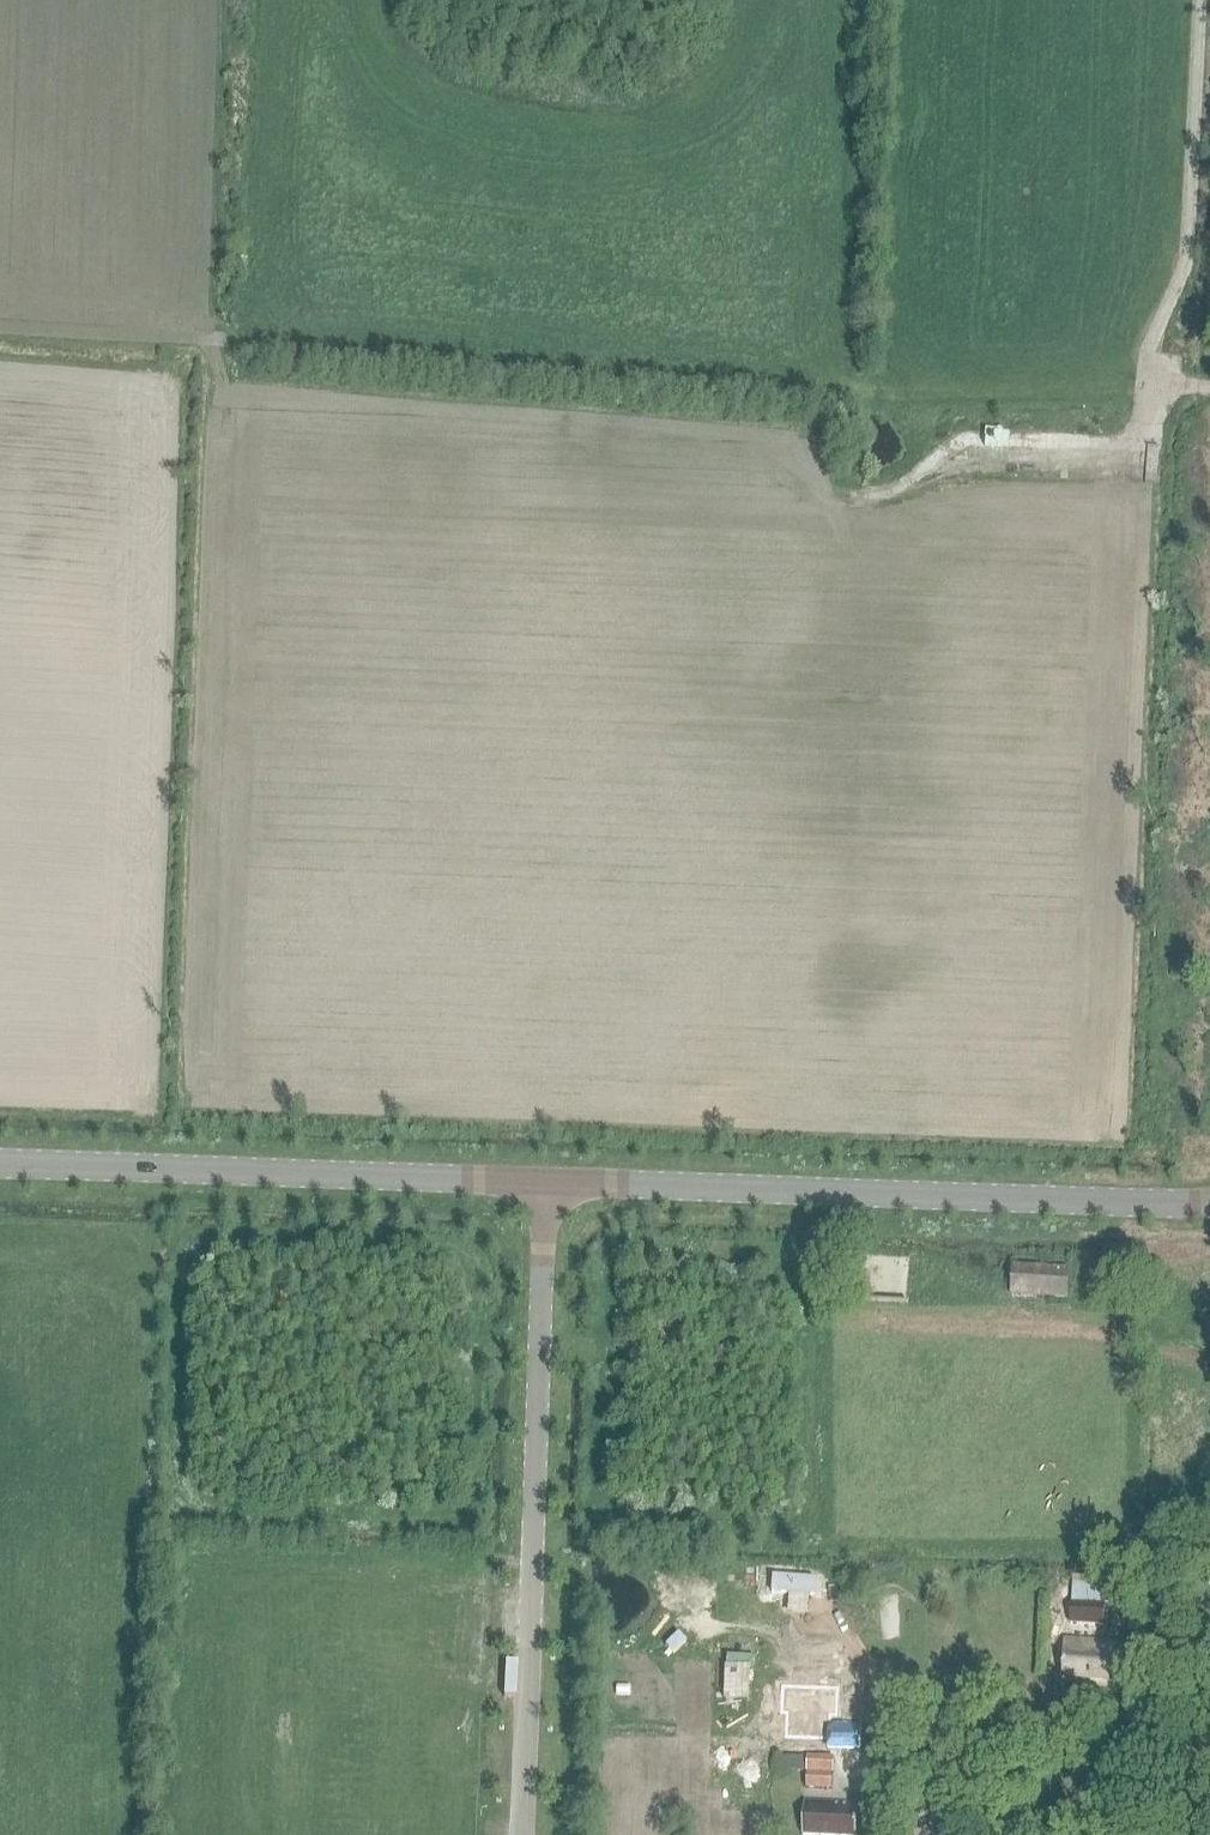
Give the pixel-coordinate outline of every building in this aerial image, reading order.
[(1011,1295),(1065,1298),(1066,1271),(1012,1268),(1011,1295)] [(1102,1605),(1103,1582),(1071,1580),(1070,1603),(1070,1624),(1102,1625),(1102,1605)] [(1104,1606),(1134,1607),(1134,1588),(1104,1588),(1104,1606)] [(1062,1678),(1121,1682),(1123,1657),(1116,1656),(1116,1644),(1064,1640),(1062,1678)] [(859,1749),(859,1725),(827,1724),(827,1728),(822,1728),(823,1722),(805,1721),(804,1741),(822,1741),(822,1738),(827,1738),(827,1748),(859,1749)] [(807,1756),(806,1773),(833,1775),(834,1758),(807,1756)] [(805,1790),(832,1791),(833,1775),(806,1773),(805,1790)] [(803,1799),(802,1834),(856,1834),(857,1803),(803,1799)]
